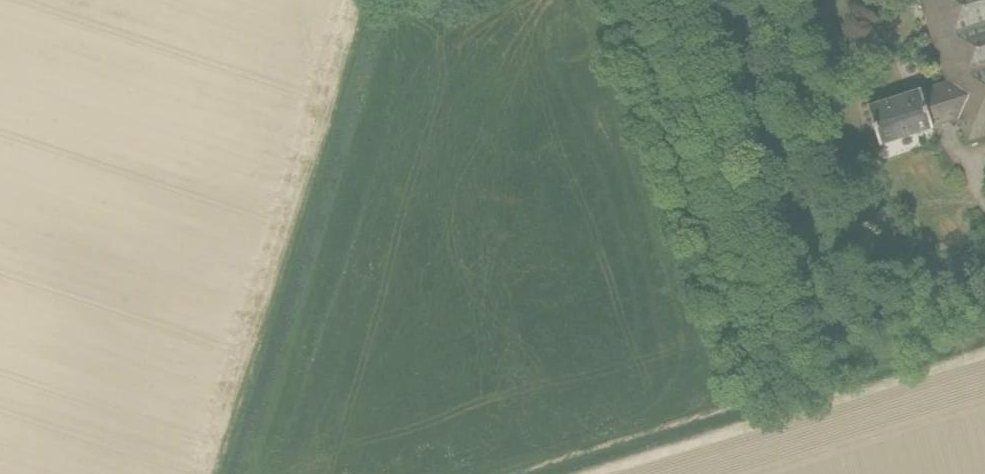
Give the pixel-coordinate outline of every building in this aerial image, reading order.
[(945,81),(867,104),(880,146),(958,120),(966,142),(984,136),(984,0),(918,0),(945,81)]
